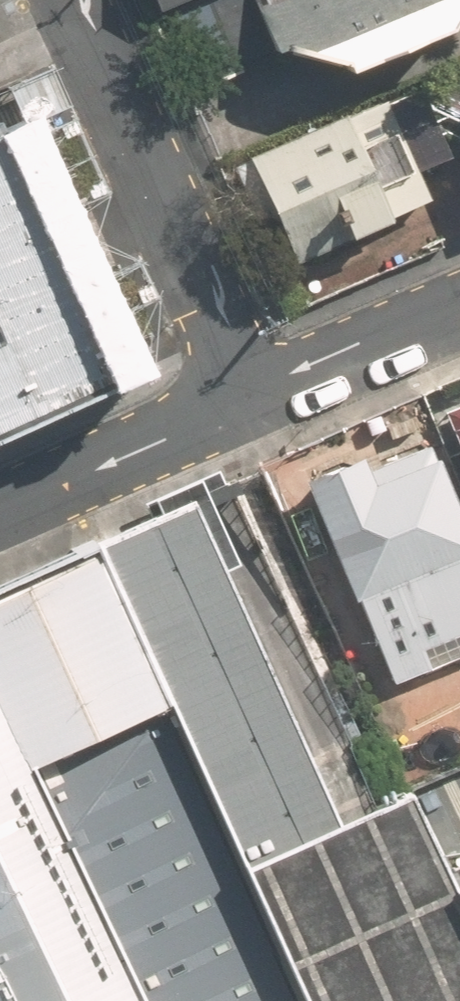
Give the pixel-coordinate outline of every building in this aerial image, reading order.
[(151,18),(192,0),(143,0),(151,18)] [(296,98),(455,30),(459,20),(459,0),(254,0),(296,98)] [(381,95),(248,156),(295,261),(429,200),(381,95)] [(38,124),(0,140),(0,448),(150,384),(38,124)] [(446,411),(459,445),(459,405),(446,411)] [(305,479),(401,683),(459,655),(459,503),(422,423),(305,479)] [(196,492),(101,536),(246,852),(340,811),(196,492)] [(146,1000),(314,1000),(246,852),(101,536),(0,588),(0,702),(146,1000)] [(0,702),(0,1000),(146,1000),(0,702)] [(406,782),(459,890),(459,759),(406,782)] [(406,782),(340,811),(246,852),(314,1000),(459,1000),(459,894),(406,782)]
